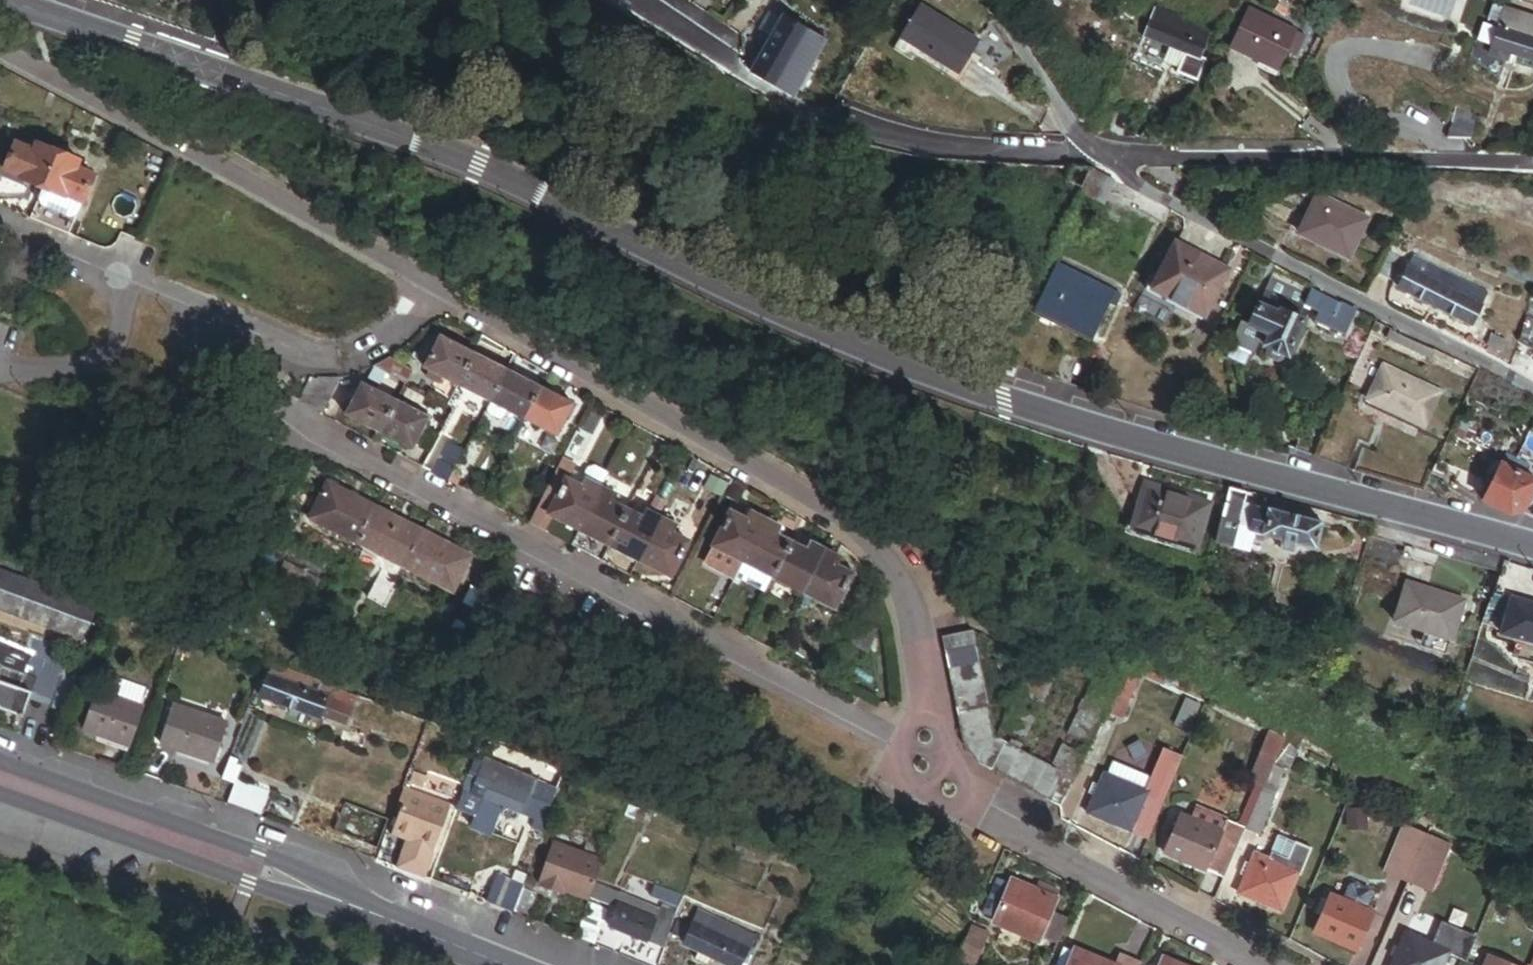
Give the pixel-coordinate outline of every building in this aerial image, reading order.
[(1198,80),(1221,29),(1162,3),(1147,36),(1173,48),(1165,66),(1198,80)] [(1482,10),(1477,26),(1487,30),(1481,49),(1503,56),(1532,67),(1532,28),(1482,10)] [(913,71),(920,59),(959,81),(979,46),(920,13),(894,60),(913,71)] [(1307,43),(1247,13),(1230,48),(1279,71),(1288,54),(1299,59),(1307,43)] [(805,81),(826,46),(785,22),(764,56),(805,81)] [(1154,69),(1158,58),(1152,55),(1153,51),(1143,46),(1136,62),(1154,69)] [(1503,56),(1481,49),(1478,56),(1500,64),(1503,56)] [(805,81),(764,56),(752,77),(792,101),(805,81)] [(1464,133),(1443,127),(1439,140),(1460,146),(1464,133)] [(42,187),(59,153),(36,143),(32,152),(11,143),(0,169),(42,187)] [(68,236),(93,178),(74,170),(77,161),(59,153),(42,187),(27,218),(68,236)] [(1344,254),(1365,212),(1316,187),(1295,229),(1344,254)] [(1116,224),(1120,215),(1101,206),(1097,215),(1116,224)] [(1209,314),(1232,267),(1178,240),(1157,282),(1172,289),(1169,295),(1209,314)] [(1396,285),(1409,260),(1396,253),(1382,278),(1396,285)] [(1470,285),(1412,254),(1409,260),(1396,285),(1409,292),(1410,290),(1470,323),(1480,303),(1470,298),(1472,295),(1467,292),(1470,285)] [(1120,291),(1058,262),(1037,307),(1094,333),(1108,302),(1114,305),(1120,291)] [(1342,333),(1356,307),(1342,300),(1340,301),(1308,284),(1305,291),(1269,274),(1271,269),(1261,264),(1257,271),(1268,277),(1245,320),(1248,321),(1243,332),(1235,329),(1230,340),(1253,352),(1258,341),(1255,340),(1261,328),(1269,331),(1263,343),(1265,344),(1263,349),(1266,354),(1277,359),(1281,357),(1284,353),(1287,354),(1303,318),(1295,314),(1303,301),(1318,310),(1314,317),(1342,333)] [(1480,303),(1486,293),(1470,285),(1467,292),(1472,295),(1470,298),(1480,303)] [(406,314),(412,307),(416,301),(401,296),(397,311),(401,318),(406,314)] [(1530,313),(1521,338),(1532,342),(1532,314),(1530,313)] [(1434,348),(1389,326),(1385,335),(1429,356),(1434,348)] [(1498,350),(1504,338),(1492,332),(1487,345),(1498,350)] [(451,386),(469,352),(435,335),(418,369),(451,386)] [(486,403),(503,370),(469,352),(451,386),(486,403)] [(401,383),(408,370),(383,357),(368,365),(401,383)] [(518,421),(536,387),(503,370),(486,403),(483,409),(485,414),(503,423),(508,421),(510,416),(518,421)] [(1417,432),(1433,397),(1380,371),(1363,406),(1417,432)] [(294,400),(316,411),(334,378),(318,380),(306,377),(294,400)] [(376,433),(394,400),(360,382),(358,386),(352,383),(347,392),(353,395),(342,415),(376,433)] [(553,438),(570,404),(536,387),(518,421),(553,438)] [(414,405),(418,396),(404,390),(400,398),(414,405)] [(411,451),(428,418),(394,400),(376,433),(411,451)] [(574,457),(580,445),(567,439),(561,451),(574,457)] [(449,470),(460,449),(443,441),(428,471),(444,479),(449,470)] [(1532,485),(1532,479),(1523,473),(1528,464),(1513,458),(1511,461),(1506,457),(1503,462),(1500,461),(1479,497),(1506,511),(1511,513),(1521,509),(1532,485)] [(600,489),(605,479),(603,471),(593,466),(586,468),(580,479),(583,480),(579,488),(562,480),(545,512),(547,513),(579,529),(600,489)] [(453,484),(458,475),(449,470),(444,479),(453,484)] [(545,512),(562,480),(563,477),(551,470),(525,521),(540,529),(547,513),(545,512)] [(1192,544),(1205,498),(1142,479),(1128,525),(1192,544)] [(356,545),(375,508),(325,482),(306,520),(356,545)] [(1249,520),(1255,501),(1240,497),(1243,487),(1226,482),(1210,537),(1244,546),(1249,529),(1241,526),(1243,518),(1249,520)] [(607,544),(625,510),(611,503),(614,496),(600,489),(579,529),(607,544)] [(15,496),(0,491),(0,508),(10,512),(15,496)] [(1314,546),(1321,520),(1255,501),(1249,520),(1243,518),(1241,526),(1249,529),(1280,538),(1278,544),(1292,548),(1294,541),(1314,546)] [(401,568),(420,530),(375,508),(356,545),(382,559),(400,568),(401,568)] [(638,559),(659,519),(644,512),(641,518),(625,510),(607,544),(638,559)] [(742,561),(763,520),(748,512),(744,519),(730,512),(713,547),(739,560),(742,561)] [(669,575),(686,542),(671,534),(675,527),(659,519),(638,559),(669,575)] [(772,577),(790,542),(774,534),(778,527),(763,520),(742,561),(739,560),(731,575),(763,591),(770,576),(772,577)] [(452,594),(471,556),(420,530),(401,568),(452,594)] [(802,592),(822,551),(807,543),(804,549),(790,542),(772,577),(802,592)] [(833,608),(850,573),(836,566),(839,559),(822,551),(802,592),(833,608)] [(390,587),(400,568),(382,559),(373,578),(390,587)] [(306,597),(315,581),(280,562),(271,579),(306,597)] [(94,609),(0,573),(0,613),(81,643),(94,609)] [(383,600),(390,587),(373,578),(366,591),(383,600)] [(1447,636),(1459,597),(1406,581),(1394,619),(1447,636)] [(1364,593),(1376,597),(1378,588),(1367,584),(1364,593)] [(1511,597),(1501,632),(1532,642),(1532,604),(1511,597)] [(864,656),(874,630),(847,619),(837,645),(864,656)] [(1328,620),(1325,628),(1334,631),(1337,623),(1328,620)] [(1014,749),(1061,660),(1036,646),(1017,683),(1009,699),(992,734),(990,734),(972,626),(940,631),(959,741),(975,763),(1052,804),(1114,688),(1094,677),(1046,766),(1014,749)] [(62,673),(71,649),(34,636),(30,648),(28,652),(44,658),(41,666),(62,673)] [(26,674),(21,672),(28,652),(30,648),(0,638),(0,706),(24,714),(32,690),(21,686),(26,674)] [(41,666),(44,658),(28,652),(21,672),(26,674),(37,678),(41,666)] [(344,718),(352,697),(268,667),(257,699),(316,720),(320,709),(344,718)] [(32,690),(37,678),(26,674),(21,686),(32,690)] [(142,687),(105,675),(101,688),(137,700),(142,687)] [(1009,699),(1017,683),(1003,676),(994,692),(1009,699)] [(131,742),(144,702),(137,700),(101,688),(99,687),(86,727),(131,742)] [(1484,712),(1487,701),(1469,696),(1465,707),(1484,712)] [(212,756),(226,718),(175,700),(162,739),(212,756)] [(1281,747),(1287,741),(1266,732),(1262,741),(1279,750),(1281,747)] [(356,749),(358,743),(342,737),(340,743),(356,749)] [(1267,763),(1283,751),(1279,750),(1262,741),(1251,766),(1263,772),(1267,763)] [(555,789),(512,774),(518,759),(477,744),(454,810),(473,817),(480,797),(484,798),(482,804),(500,811),(502,805),(518,811),(519,807),(535,813),(529,827),(540,831),(555,789)] [(1293,757),(1295,753),(1281,747),(1279,750),(1283,751),(1293,757)] [(1089,814),(1149,838),(1181,756),(1163,749),(1146,792),(1105,775),(1099,788),(1095,797),(1089,814)] [(1283,780),(1293,757),(1283,751),(1267,763),(1263,772),(1275,777),(1283,780)] [(232,785),(238,769),(235,767),(237,761),(230,759),(221,780),(232,785)] [(422,782),(426,770),(413,766),(409,777),(422,782)] [(1256,788),(1263,772),(1251,766),(1244,782),(1256,788)] [(453,792),(457,779),(429,770),(425,782),(453,792)] [(1255,835),(1273,795),(1268,793),(1275,777),(1263,772),(1256,788),(1239,828),(1255,835)] [(242,804),(249,786),(236,782),(230,799),(242,804)] [(433,846),(450,798),(407,783),(402,796),(390,830),(392,831),(406,836),(404,842),(415,846),(417,840),(431,845),(433,846)] [(261,811),(268,793),(249,786),(242,804),(261,811)] [(1095,797),(1099,788),(1092,786),(1089,795),(1095,797)] [(529,827),(535,813),(519,807),(518,811),(514,822),(529,827)] [(1217,879),(1239,828),(1224,821),(1218,835),(1176,817),(1160,854),(1217,879)] [(382,850),(392,822),(382,819),(372,847),(382,850)] [(1406,880),(1425,834),(1402,824),(1383,870),(1406,880)] [(404,842),(406,836),(392,831),(390,837),(404,842)] [(1294,875),(1306,850),(1274,834),(1261,860),(1251,855),(1234,891),(1274,910),(1292,874),(1294,875)] [(1430,890),(1449,844),(1425,834),(1406,880),(1430,890)] [(597,877),(606,855),(552,838),(539,876),(542,876),(540,880),(557,886),(559,884),(591,895),(597,877)] [(431,845),(417,840),(415,846),(429,851),(431,845)] [(512,906),(521,879),(510,875),(512,870),(498,865),(487,897),(512,906)] [(1060,922),(1043,913),(1049,902),(1048,901),(1053,892),(1034,881),(1029,892),(1005,879),(1005,880),(993,874),(974,908),(1030,938),(1031,936),(1047,945),(1060,922)] [(673,926),(686,890),(655,879),(652,889),(666,894),(663,901),(597,877),(591,895),(578,932),(596,938),(611,898),(618,900),(620,895),(662,910),(658,921),(669,925),(673,926)] [(528,907),(536,887),(523,882),(516,903),(528,907)] [(1353,952),(1370,913),(1323,892),(1306,931),(1353,952)] [(658,921),(662,910),(620,895),(618,900),(609,925),(663,944),(669,925),(658,921)] [(753,932),(698,907),(693,920),(686,917),(684,921),(677,918),(672,930),(685,936),(683,941),(697,948),(694,954),(706,960),(709,954),(734,964),(739,964),(753,932)] [(982,927),(966,918),(945,956),(960,964),(962,964),(982,927)] [(1449,950),(1464,956),(1474,933),(1443,920),(1431,947),(1401,934),(1398,942),(1393,954),(1388,964),(1442,964),(1449,950)] [(1393,954),(1398,942),(1393,940),(1388,951),(1393,954)] [(1486,950),(1479,964),(1520,964),(1486,950)] [(1136,961),(1117,951),(1110,964),(1134,964),(1136,961)] [(1059,954),(1053,964),(1079,964),(1059,954)] [(1158,954),(1153,964),(1179,964),(1158,954)] [(945,956),(940,964),(960,964),(945,956)]
